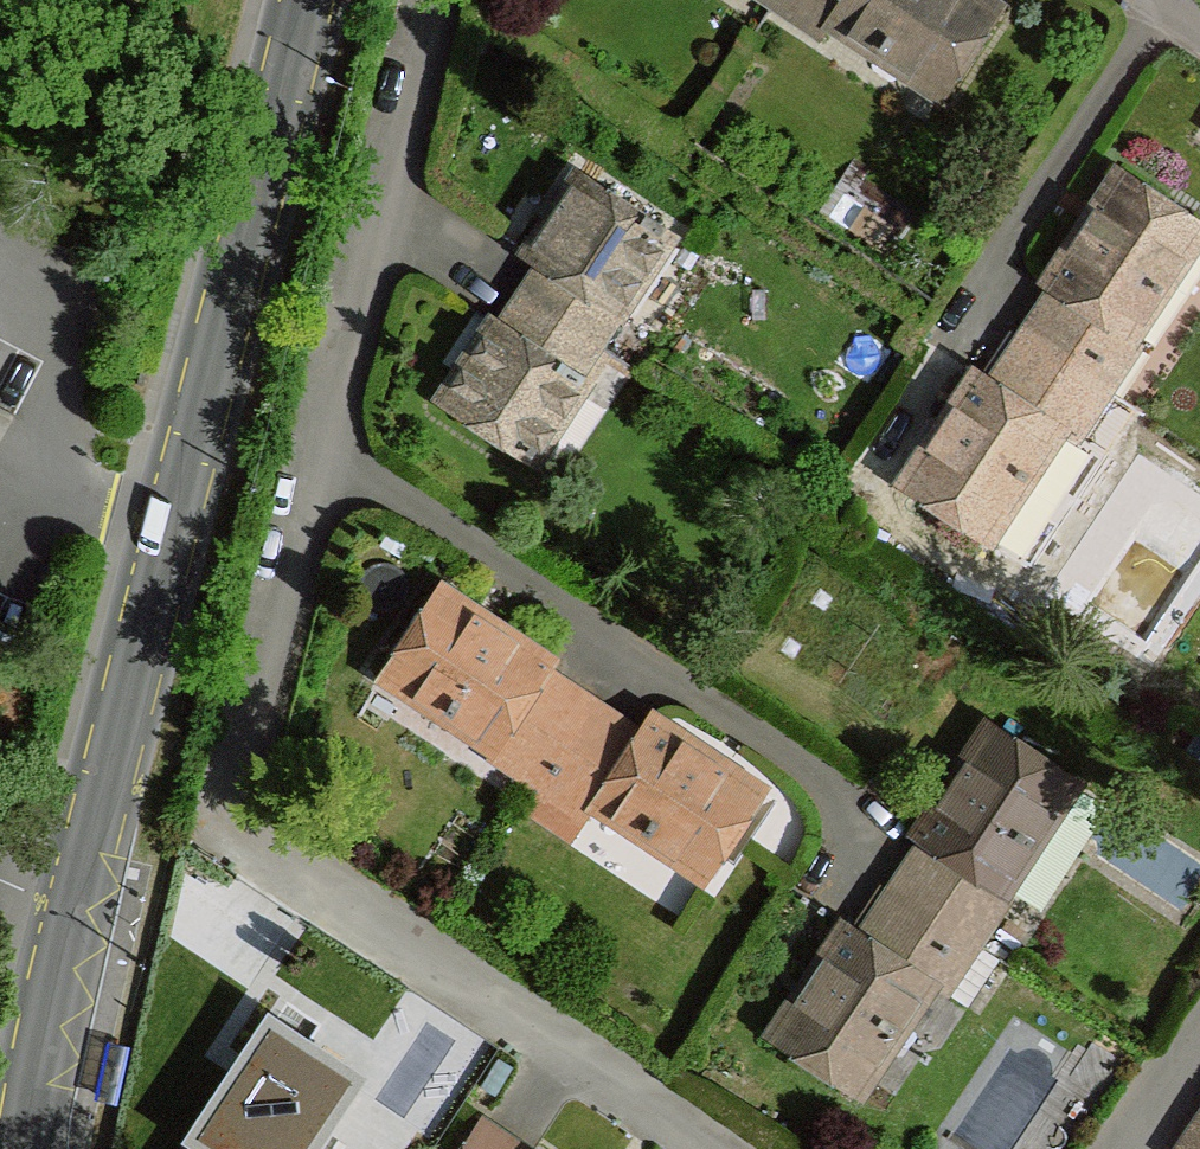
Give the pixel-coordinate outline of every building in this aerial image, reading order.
[(837,13),(846,0),(818,0),(837,13)] [(837,13),(834,18),(945,91),(997,12),(979,0),(846,0),(837,13)] [(1054,287),(1116,328),(1130,337),(1199,231),(1199,224),(1123,174),(1050,285),(1054,287)] [(530,255),(541,262),(602,301),(619,313),(669,236),(581,178),(530,255)] [(541,262),(520,293),(581,334),(602,301),(541,262)] [(1054,287),(1023,334),(1084,376),(1116,328),(1054,287)] [(520,293),(500,325),(560,364),(581,334),(520,293)] [(495,321),(443,400),(534,460),(586,381),(560,364),(500,325),(495,321)] [(1023,334),(991,382),(1054,424),(1084,376),(1023,334)] [(1054,424),(991,382),(981,375),(907,485),(986,538),(1061,427),(1054,424)] [(438,592),(385,672),(497,746),(508,730),(547,670),(550,666),(438,592)] [(594,702),(547,670),(508,730),(555,763),(594,702)] [(642,732),(594,702),(555,763),(602,794),(642,732)] [(650,721),(642,732),(602,794),(598,800),(710,873),(762,795),(650,721)] [(920,838),(924,841),(986,882),(1001,891),(1073,780),(993,727),(931,820),(920,838)] [(582,838),(643,871),(656,848),(594,815),(582,838)] [(924,841),(893,888),(954,929),(986,882),(924,841)] [(893,888),(862,936),(923,977),(954,929),(893,888)] [(777,1041),(858,1092),(930,981),(923,977),(862,936),(850,928),(777,1041)] [(191,1148),(304,1148),(352,1076),(272,1024),(191,1148)] [(1181,1148),(1199,1148),(1199,1119),(1181,1148)] [(484,1121),(466,1148),(525,1148),(484,1121)]
